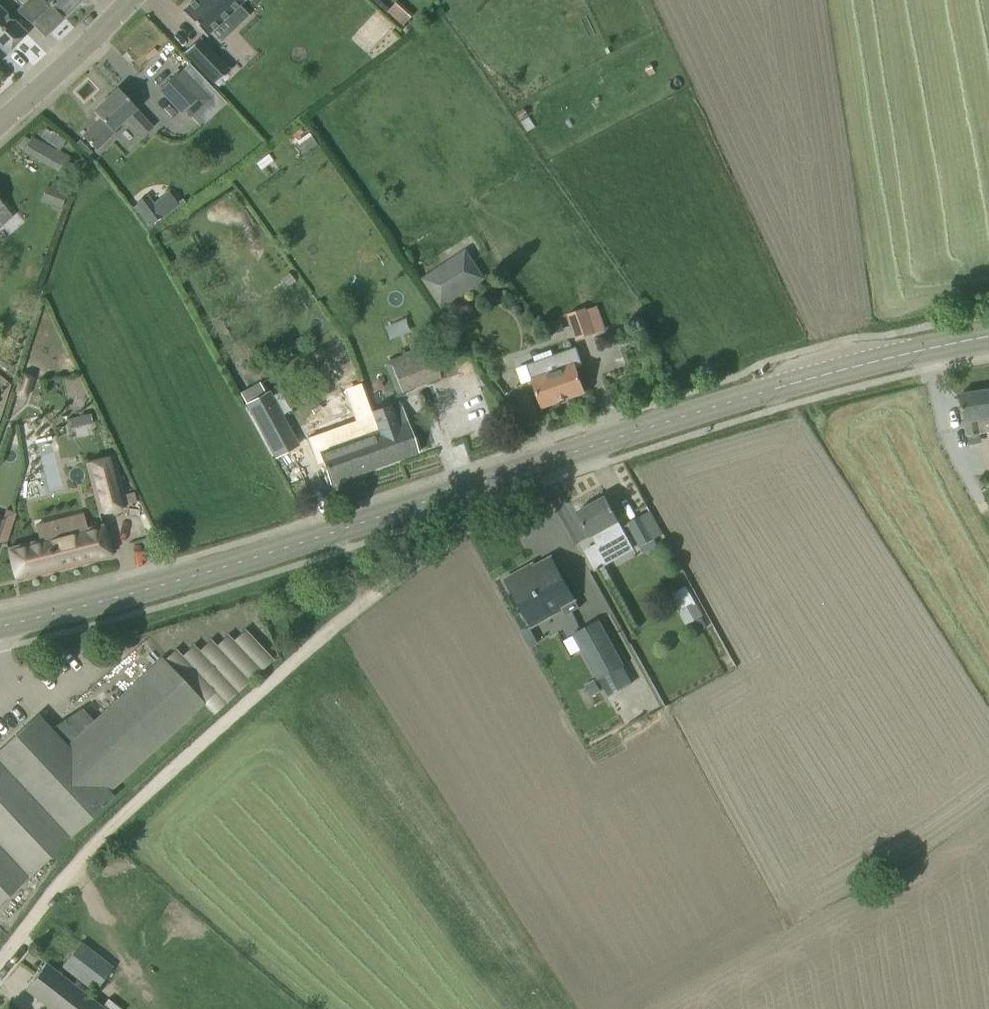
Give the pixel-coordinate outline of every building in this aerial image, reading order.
[(21,6),(17,10),(44,35),(44,36),(64,16),(48,0),(15,0),(21,6)] [(64,16),(80,0),(48,0),(64,16)] [(182,11),(207,37),(212,32),(226,19),(235,29),(249,15),(240,6),(245,1),(244,0),(193,0),(182,11)] [(392,1),(384,10),(400,23),(408,14),(392,1)] [(5,52),(25,32),(0,8),(0,47),(5,52)] [(200,38),(184,53),(213,83),(229,68),(200,38)] [(175,73),(159,89),(181,112),(184,110),(190,116),(209,98),(182,70),(177,75),(175,73)] [(136,108),(131,102),(117,87),(93,110),(106,125),(112,131),(113,129),(114,130),(126,119),(139,133),(142,137),(152,127),(136,108)] [(74,157),(32,136),(31,139),(24,135),(18,147),(24,150),(23,153),(65,174),(74,157)] [(61,204),(64,191),(43,186),(40,199),(61,204)] [(147,195),(136,204),(151,224),(162,216),(147,195)] [(0,201),(0,238),(7,232),(2,225),(13,216),(3,204),(0,201)] [(441,305),(483,278),(466,251),(424,278),(441,305)] [(586,308),(568,314),(576,339),(594,333),(586,308)] [(560,319),(548,323),(551,334),(564,329),(560,319)] [(440,377),(427,341),(380,358),(394,394),(440,377)] [(554,355),(548,357),(549,359),(563,399),(584,392),(578,373),(576,368),(583,365),(576,347),(554,355)] [(533,362),(528,364),(528,366),(533,379),(532,379),(535,388),(542,407),(563,399),(549,359),(548,357),(533,362)] [(244,398),(263,387),(259,380),(240,390),(244,398)] [(960,394),(966,436),(988,432),(988,389),(960,394)] [(267,393),(247,404),(275,457),(298,444),(284,418),(281,420),(267,393)] [(365,435),(319,451),(324,464),(330,483),(376,467),(418,452),(411,433),(402,407),(393,410),(390,403),(388,404),(389,406),(372,413),(371,410),(369,411),(371,418),(360,421),(365,435)] [(89,412),(67,417),(69,427),(92,422),(89,412)] [(113,456),(85,463),(98,512),(125,505),(113,456)] [(53,488),(63,487),(61,469),(51,470),(53,488)] [(606,560),(618,554),(626,549),(618,536),(611,540),(604,529),(619,521),(605,496),(576,512),(590,537),(593,536),(606,560)] [(6,542),(16,513),(6,510),(3,519),(0,518),(0,543),(6,542)] [(653,539),(661,535),(649,512),(629,523),(645,553),(657,546),(653,539)] [(8,547),(16,579),(110,555),(103,524),(8,547)] [(510,579),(506,581),(532,628),(564,611),(567,615),(579,608),(575,601),(576,600),(552,556),(524,572),(522,569),(508,577),(510,579)] [(684,624),(702,616),(688,583),(670,590),(684,624)] [(624,665),(599,619),(573,634),(598,679),(624,665)] [(214,713),(273,659),(245,629),(234,640),(228,634),(216,645),(211,639),(199,650),(194,644),(182,655),(176,650),(164,661),(162,659),(91,724),(82,713),(57,737),(37,715),(0,750),(0,901),(112,796),(108,791),(203,702),(214,713)] [(93,989),(111,968),(96,955),(80,943),(63,965),(78,977),(93,989)] [(46,963),(26,989),(52,1008),(105,1008),(46,963)]
